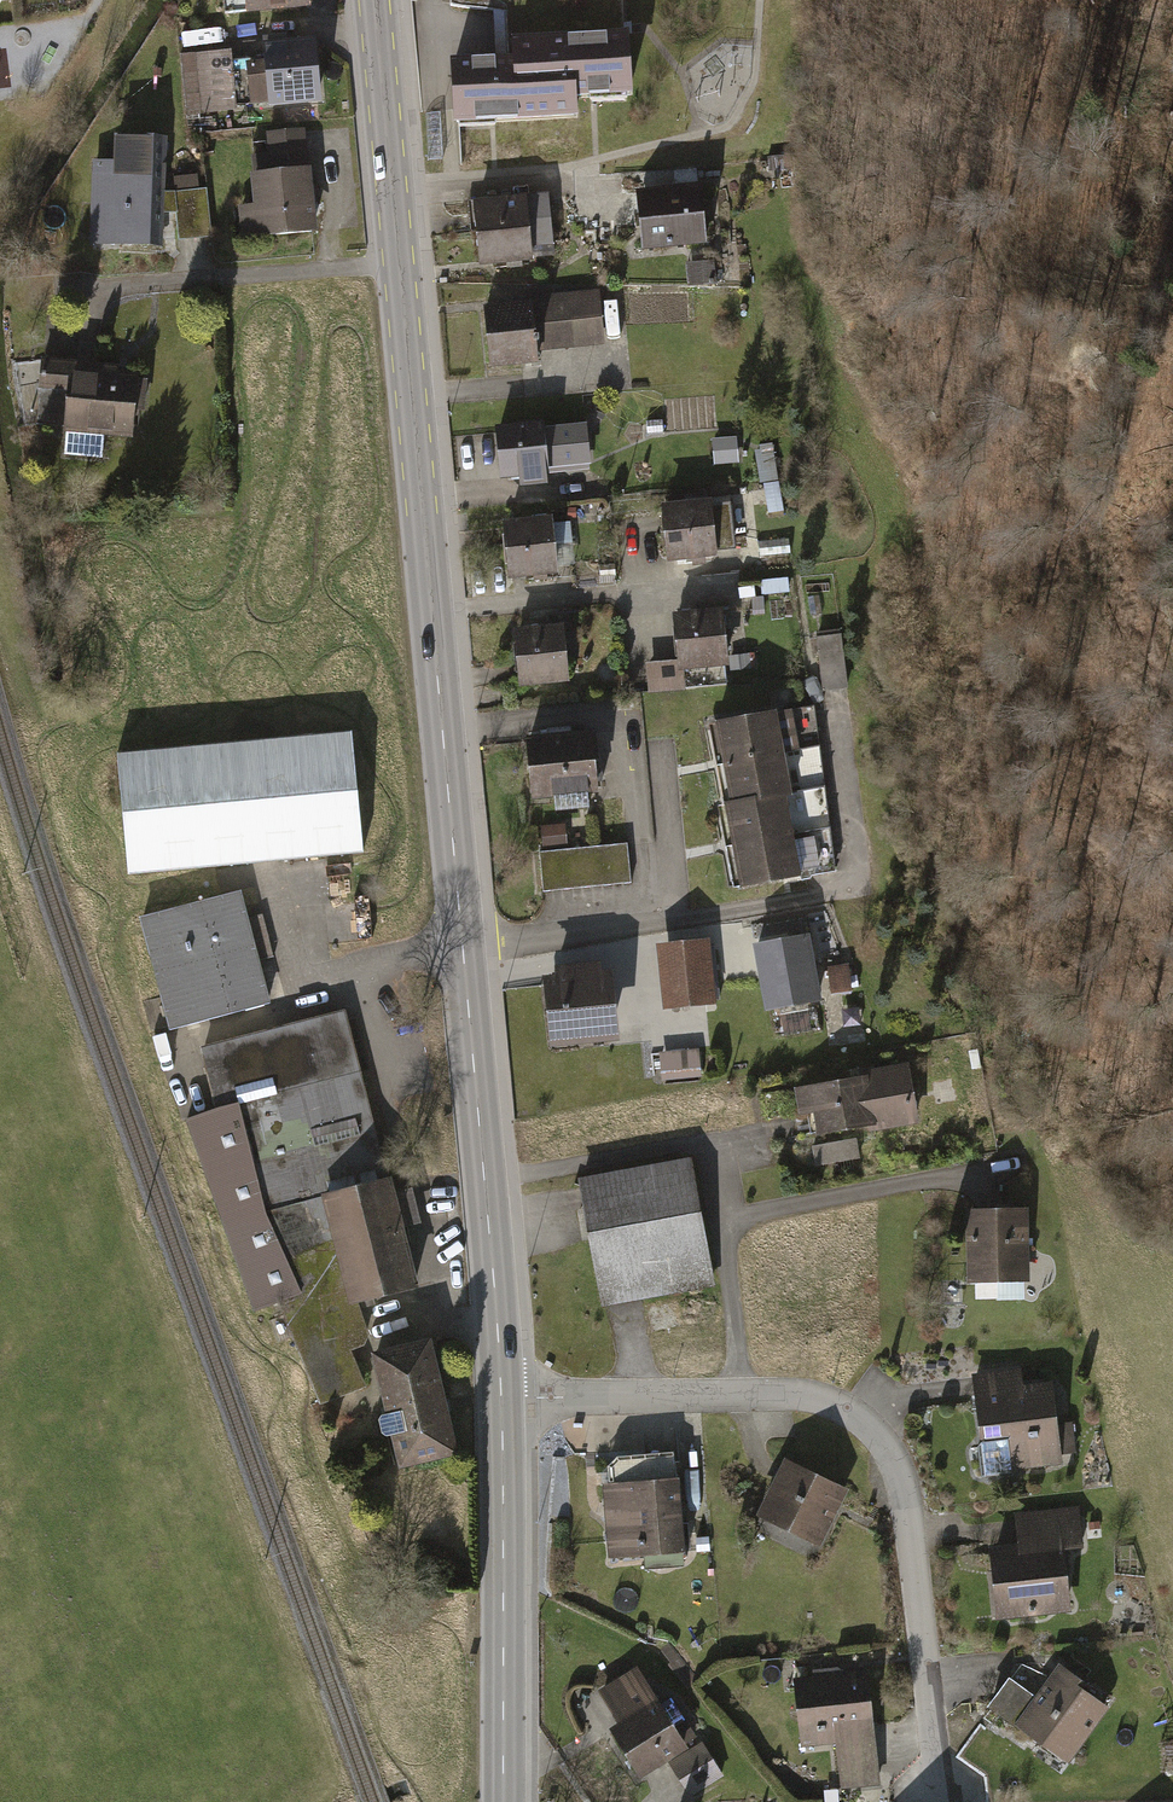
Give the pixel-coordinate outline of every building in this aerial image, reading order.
[(223,11),(310,2),(310,0),(222,0),(223,11)] [(287,30),(262,33),(266,72),(247,74),(250,104),(322,96),(315,33),(288,36),(287,30)] [(627,92),(624,30),(504,36),(505,54),(444,57),(447,120),(572,114),(571,94),(627,92)] [(230,48),(179,54),(186,112),(237,106),(230,48)] [(439,112),(426,112),(429,157),(442,157),(439,112)] [(255,178),(251,178),(253,208),(237,209),(241,243),(315,236),(304,131),(267,135),(269,156),(253,157),(255,178)] [(164,133),(118,133),(118,159),(93,158),(92,241),(162,243),(164,133)] [(694,167),(673,169),(674,182),(695,180),(694,167)] [(173,175),(174,190),(199,188),(197,173),(173,175)] [(697,184),(635,190),(641,246),(703,240),(697,184)] [(174,190),(178,237),(210,234),(206,187),(199,188),(174,190)] [(545,191),(467,199),(473,264),(529,258),(528,244),(551,241),(545,191)] [(713,259),(684,262),(687,286),(715,283),(713,259)] [(598,289),(482,299),(488,365),(535,361),(534,350),(603,345),(598,289)] [(118,362),(40,355),(36,391),(67,394),(63,428),(66,428),(103,432),(130,434),(133,408),(144,409),(147,378),(137,377),(138,370),(117,368),(118,362)] [(664,420),(646,421),(646,434),(664,433),(664,420)] [(539,423),(493,428),(498,478),(514,476),(515,489),(546,486),(545,474),(590,470),(585,423),(539,428),(539,423)] [(103,432),(66,428),(64,453),(101,456),(103,432)] [(736,436),(712,437),(713,463),(737,462),(736,436)] [(772,443),(758,445),(759,448),(753,449),(759,484),(779,480),(772,443)] [(778,482),(763,484),(768,512),(783,509),(778,482)] [(706,498),(658,504),(665,562),(714,556),(713,549),(707,504),(706,498)] [(729,502),(707,504),(713,549),(734,547),(729,502)] [(575,507),(566,507),(566,517),(575,517),(575,507)] [(549,516),(501,520),(505,576),(553,572),(552,565),(551,543),(571,542),(570,521),(549,523),(549,516)] [(788,538),(758,541),(760,556),(790,553),(788,538)] [(573,563),(571,542),(551,543),(552,565),(573,563)] [(614,564),(598,566),(599,576),(615,575),(614,564)] [(786,577),(760,580),(762,594),(788,591),(786,577)] [(762,596),(751,598),(753,610),(764,609),(762,596)] [(720,607),(669,612),(673,660),(674,668),(682,668),(684,687),(727,683),(720,607)] [(559,624),(510,628),(515,689),(564,684),(559,624)] [(839,635),(816,638),(825,691),(848,687),(839,635)] [(756,652),(728,656),(730,671),(758,666),(756,652)] [(674,668),(673,660),(644,662),(647,690),(684,687),(682,668),(674,668)] [(813,705),(711,721),(719,760),(817,746),(813,705)] [(351,731),(118,752),(129,872),(362,851),(351,731)] [(588,733),(522,740),(528,799),(594,792),(588,733)] [(817,746),(719,760),(726,801),(823,787),(817,746)] [(829,827),(823,787),(726,801),(720,802),(729,842),(829,827)] [(564,823),(539,825),(541,847),(566,845),(564,823)] [(834,871),(829,827),(729,842),(736,888),(834,871)] [(627,844),(538,853),(541,891),(631,883),(627,844)] [(177,932),(145,940),(168,1028),(268,1002),(240,891),(171,908),(177,932)] [(177,932),(171,908),(139,917),(145,940),(177,932)] [(806,934),(751,944),(763,1011),(818,1001),(806,934)] [(713,944),(660,946),(662,1007),(716,1005),(713,944)] [(556,973),(543,975),(550,1045),(620,1038),(612,967),(602,968),(601,961),(555,965),(556,973)] [(848,964),(827,967),(830,993),(851,991),(848,964)] [(344,1009),(200,1045),(215,1107),(187,1118),(251,1311),(277,1301),(321,1403),(365,1387),(350,1350),(364,1346),(369,1335),(357,1301),(347,1303),(318,1195),(387,1176),(344,1009)] [(807,1010),(779,1015),(783,1035),(810,1030),(807,1010)] [(697,1048),(657,1052),(660,1080),(700,1076),(697,1048)] [(857,1077),(791,1087),(795,1118),(811,1116),(814,1136),(915,1120),(906,1064),(856,1071),(857,1077)] [(856,1138),(811,1146),(814,1166),(859,1158),(856,1138)] [(696,1162),(578,1182),(600,1311),(718,1291),(696,1162)] [(391,1193),(387,1176),(318,1195),(347,1303),(357,1301),(418,1285),(403,1228),(420,1223),(411,1188),(391,1193)] [(1026,1210),(963,1211),(965,1285),(1028,1283),(1026,1210)] [(430,1338),(371,1354),(386,1413),(381,1414),(378,1420),(382,1433),(386,1436),(389,1435),(398,1470),(460,1454),(430,1338)] [(1021,1371),(976,1376),(987,1473),(1065,1465),(1064,1454),(1078,1453),(1074,1421),(1059,1423),(1055,1382),(1023,1386),(1021,1371)] [(618,1455),(601,1472),(610,1559),(685,1552),(675,1452),(618,1455)] [(850,1489),(786,1458),(758,1515),(822,1546),(840,1510),(850,1489)] [(1080,1506),(1015,1513),(1019,1544),(990,1548),(998,1620),(1073,1611),(1066,1550),(1085,1547),(1080,1506)] [(1100,1520),(1093,1520),(1094,1532),(1101,1532),(1100,1520)] [(1092,1687),(1061,1664),(1037,1697),(1016,1726),(1070,1764),(1111,1708),(1089,1692),(1092,1687)] [(636,1667),(597,1691),(618,1724),(609,1729),(640,1777),(687,1748),(684,1744),(659,1705),(636,1667)] [(813,1677),(794,1679),(801,1747),(836,1744),(841,1788),(879,1784),(868,1672),(845,1673),(839,1667),(812,1670),(813,1677)] [(990,1707),(1016,1726),(1037,1697),(1010,1678),(990,1707)] [(671,1697),(659,1705),(684,1744),(697,1736),(671,1697)] [(703,1742),(669,1763),(691,1796),(724,1775),(703,1742)]
